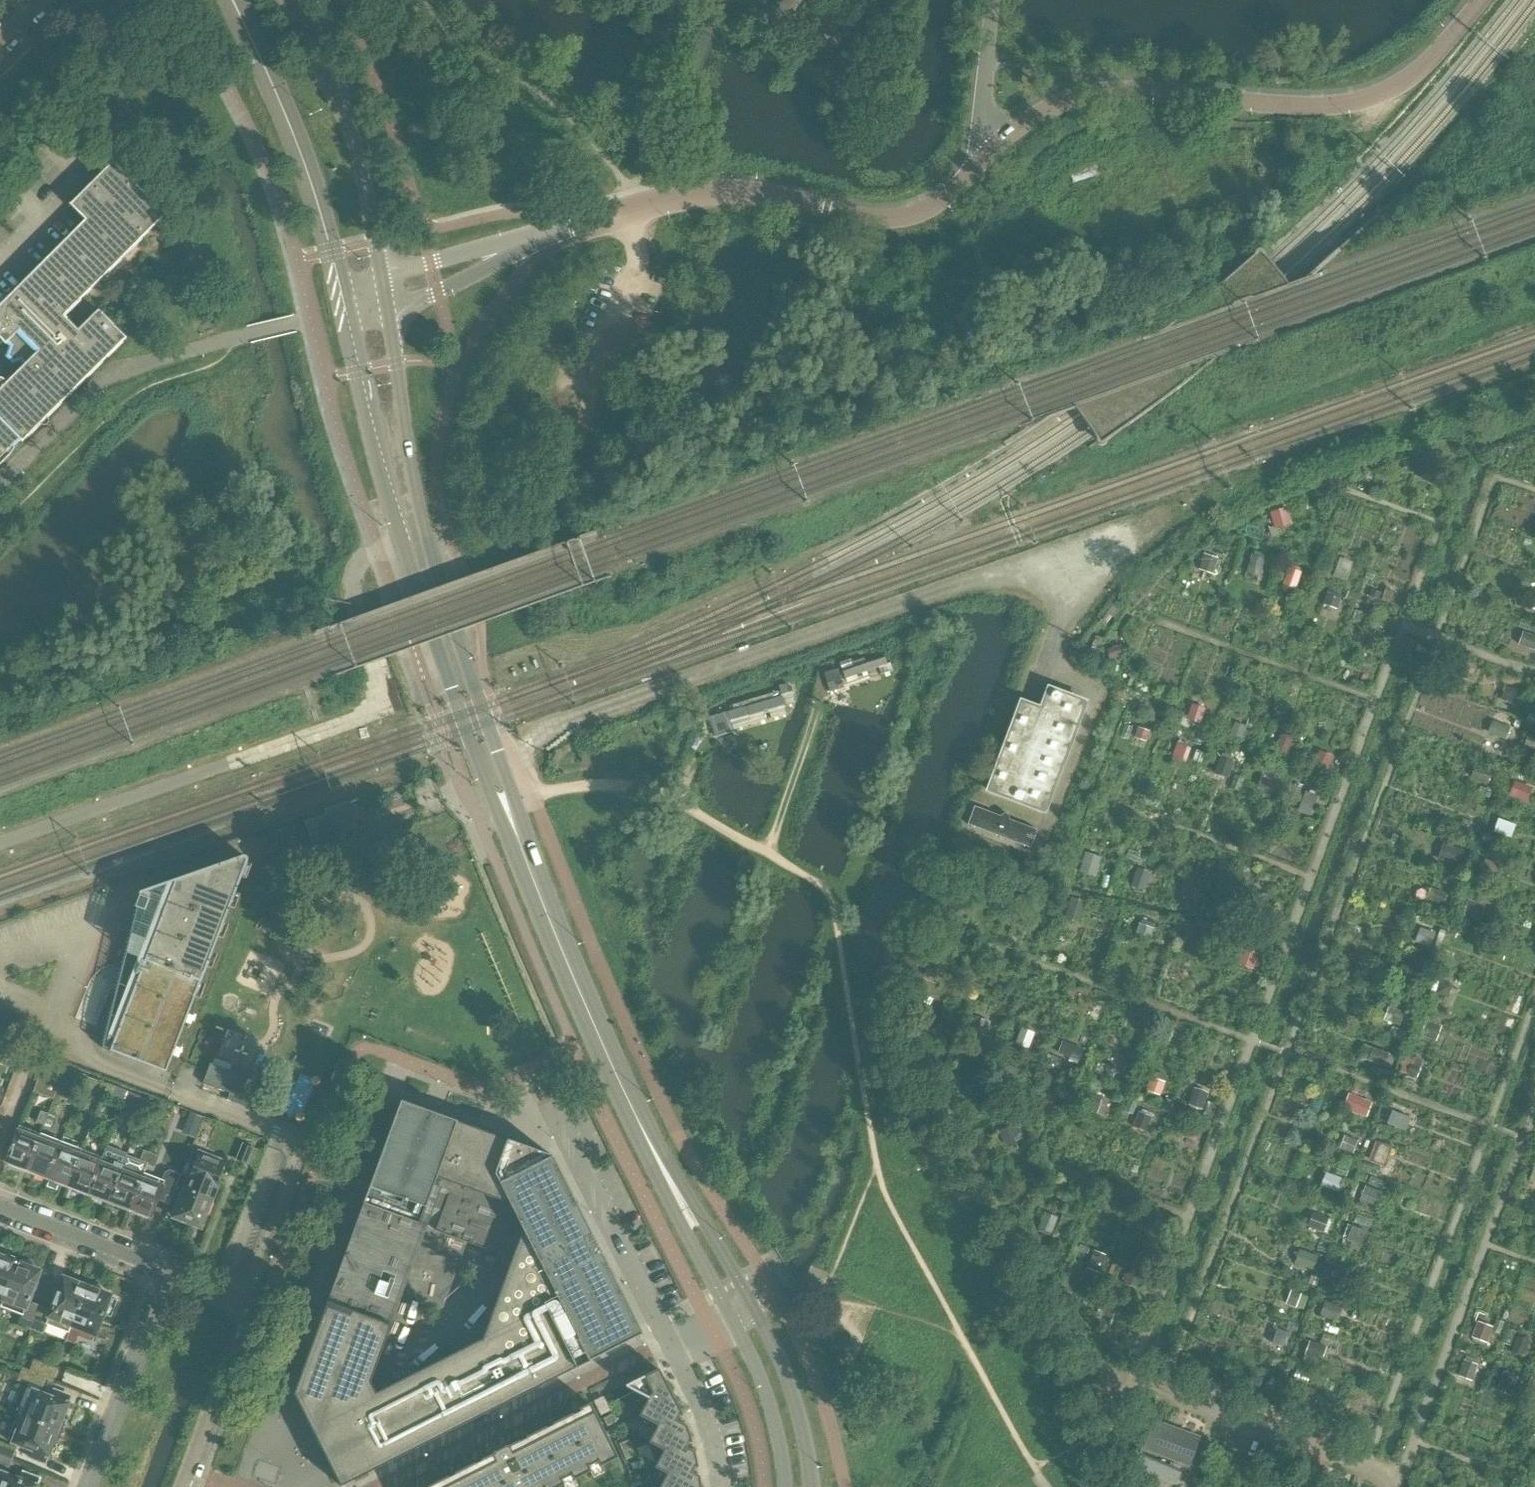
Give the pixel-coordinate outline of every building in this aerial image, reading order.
[(3,463),(6,460),(9,457),(11,453),(14,450),(15,448),(15,447),(14,447),(21,441),(22,442),(126,338),(98,310),(78,330),(64,316),(166,214),(151,199),(153,197),(153,198),(154,198),(154,197),(155,195),(156,194),(156,193),(155,192),(155,191),(154,190),(153,188),(152,188),(151,187),(150,187),(149,187),(148,187),(146,188),(145,189),(146,190),(143,192),(113,162),(70,205),(85,220),(0,305),(0,339),(6,344),(10,340),(15,345),(14,350),(19,356),(24,354),(30,360),(6,383),(4,380),(3,379),(2,378),(1,378),(0,378),(0,465),(3,463)] [(1414,461),(1417,474),(1433,470),(1429,457),(1414,461)] [(1272,516),(1275,526),(1289,521),(1286,511),(1272,516)] [(1204,554),(1199,569),(1212,574),(1217,558),(1204,554)] [(1252,555),(1246,570),(1259,574),(1264,559),(1252,555)] [(1336,567),(1333,576),(1345,580),(1348,572),(1336,567)] [(1284,583),(1295,586),(1299,572),(1289,569),(1284,583)] [(1386,588),(1382,599),(1390,602),(1394,591),(1386,588)] [(1371,589),(1368,596),(1379,600),(1381,593),(1371,589)] [(1323,604),(1336,608),(1340,595),(1328,591),(1323,604)] [(1358,594),(1349,591),(1346,598),(1354,602),(1358,594)] [(1364,624),(1376,629),(1382,614),(1370,609),(1364,624)] [(1523,632),(1518,644),(1533,649),(1534,645),(1534,636),(1523,632)] [(1107,649),(1110,659),(1123,655),(1120,646),(1107,649)] [(843,685),(838,668),(825,672),(830,689),(843,685)] [(988,790),(1044,811),(1085,702),(1049,688),(1041,709),(1021,702),(988,790)] [(1506,699),(1514,702),(1518,691),(1509,688),(1506,699)] [(1113,698),(1121,700),(1123,694),(1116,691),(1113,698)] [(1187,719),(1199,723),(1204,708),(1192,704),(1187,719)] [(712,728),(727,723),(723,711),(708,716),(712,728)] [(1234,725),(1231,734),(1241,738),(1244,729),(1234,725)] [(1136,737),(1145,740),(1148,731),(1139,728),(1136,737)] [(1495,740),(1502,743),(1506,733),(1499,730),(1495,740)] [(1275,749),(1286,754),(1292,739),(1281,735),(1275,749)] [(1524,748),(1533,751),(1534,747),(1534,737),(1529,735),(1524,748)] [(1173,756),(1184,760),(1189,749),(1177,744),(1173,756)] [(1314,765),(1326,769),(1331,756),(1319,751),(1314,765)] [(1215,773),(1227,777),(1233,761),(1220,757),(1215,773)] [(1471,778),(1486,783),(1490,771),(1475,766),(1471,778)] [(1260,782),(1275,787),(1280,774),(1265,769),(1260,782)] [(1513,786),(1510,795),(1519,798),(1522,789),(1513,786)] [(1300,803),(1312,807),(1318,792),(1306,788),(1300,803)] [(967,824),(1030,848),(1036,830),(1008,819),(1009,818),(1009,817),(1008,816),(1008,815),(1007,814),(1006,813),(1005,813),(1003,813),(1002,813),(1001,814),(1001,815),(1000,816),(974,806),(967,824)] [(298,829),(301,838),(307,857),(355,840),(349,825),(351,825),(352,824),(353,823),(354,821),(355,819),(355,817),(355,815),(355,814),(354,812),(354,811),(352,810),(350,808),(348,807),(347,807),(345,807),(343,808),(319,816),(321,821),(298,829)] [(1498,819),(1494,831),(1503,835),(1507,822),(1498,819)] [(301,849),(297,840),(297,839),(287,844),(292,854),(301,849)] [(1442,860),(1457,865),(1462,850),(1447,845),(1442,860)] [(101,1048),(110,1051),(166,1072),(177,1041),(180,1033),(188,1011),(200,981),(211,951),(222,921),(244,860),(244,859),(244,858),(244,857),(243,857),(242,857),(173,881),(140,892),(101,1048)] [(1080,871),(1087,873),(1095,876),(1099,861),(1085,857),(1080,871)] [(1485,861),(1481,871),(1488,874),(1491,864),(1485,861)] [(1132,885),(1144,889),(1149,873),(1137,869),(1132,885)] [(1196,887),(1193,889),(1190,897),(1192,901),(1195,902),(1199,900),(1202,893),(1200,889),(1196,887)] [(1430,889),(1427,898),(1442,903),(1446,894),(1430,889)] [(1254,894),(1250,910),(1263,913),(1267,898),(1254,894)] [(1066,918),(1078,922),(1085,902),(1072,898),(1066,918)] [(1464,913),(1480,918),(1483,906),(1467,901),(1464,913)] [(1136,933),(1149,937),(1153,924),(1141,920),(1136,933)] [(1455,936),(1458,929),(1449,925),(1446,933),(1455,936)] [(1416,942),(1429,947),(1435,933),(1421,928),(1416,942)] [(1196,948),(1206,951),(1211,933),(1201,931),(1196,948)] [(1241,959),(1251,962),(1256,947),(1247,944),(1241,959)] [(1450,952),(1444,949),(1440,958),(1447,961),(1450,952)] [(925,975),(935,977),(939,965),(929,962),(925,975)] [(1400,981),(1414,986),(1420,972),(1405,967),(1400,981)] [(1436,993),(1446,997),(1450,986),(1440,982),(1436,993)] [(1389,1007),(1384,1019),(1402,1026),(1404,1020),(1408,1022),(1411,1015),(1389,1007)] [(9,1012),(0,1009),(0,1036),(9,1012)] [(977,1018),(974,1027),(986,1031),(989,1023),(977,1018)] [(1425,1022),(1421,1034),(1436,1039),(1440,1027),(1425,1022)] [(1015,1043),(1028,1048),(1033,1033),(1021,1028),(1015,1043)] [(1058,1062),(1071,1067),(1078,1049),(1065,1044),(1058,1062)] [(1368,1060),(1390,1068),(1394,1056),(1373,1048),(1368,1060)] [(1400,1071),(1416,1077),(1420,1067),(1411,1064),(1412,1060),(1405,1058),(1400,1071)] [(210,1063),(203,1083),(223,1091),(230,1071),(210,1063)] [(1002,1080),(1013,1084),(1018,1068),(1007,1065),(1002,1080)] [(1115,1067),(1111,1065),(1105,1068),(1109,1076),(1118,1073),(1115,1067)] [(33,1092),(53,1099),(59,1082),(40,1074),(33,1092)] [(99,1080),(88,1076),(84,1089),(81,1095),(87,1097),(99,1080)] [(1146,1093),(1158,1097),(1164,1082),(1152,1077),(1146,1093)] [(253,1088),(244,1084),(243,1084),(234,1081),(230,1093),(227,1100),(246,1107),(253,1088)] [(1189,1105),(1201,1109),(1206,1093),(1195,1089),(1189,1105)] [(128,1092),(120,1112),(140,1120),(148,1099),(128,1092)] [(1090,1111),(1103,1115),(1108,1100),(1095,1096),(1090,1111)] [(1370,1103),(1355,1098),(1350,1110),(1366,1116),(1370,1103)] [(160,1107),(168,1110),(171,1104),(162,1101),(160,1107)] [(340,1486),(642,1333),(552,1156),(400,1101),(294,1394),(340,1486)] [(1162,1108),(1170,1111),(1172,1104),(1165,1101),(1162,1108)] [(1172,1109),(1181,1113),(1183,1107),(1174,1104),(1172,1109)] [(196,1134),(203,1114),(189,1110),(183,1130),(196,1134)] [(36,1122),(44,1125),(49,1114),(41,1111),(36,1122)] [(1390,1122),(1400,1126),(1404,1115),(1394,1111),(1390,1122)] [(1133,1127),(1145,1131),(1151,1116),(1139,1112),(1133,1127)] [(49,1114),(44,1125),(52,1128),(56,1117),(49,1114)] [(1021,1135),(1015,1124),(1000,1131),(1006,1142),(1021,1135)] [(21,1166),(28,1169),(41,1134),(23,1127),(19,1126),(6,1161),(8,1161),(9,1165),(18,1169),(21,1166)] [(77,1138),(85,1141),(89,1129),(82,1127),(77,1138)] [(88,1192),(89,1192),(102,1157),(89,1152),(96,1132),(89,1129),(85,1141),(82,1150),(67,1184),(75,1187),(76,1190),(85,1194),(88,1192)] [(47,1176),(61,1141),(41,1134),(28,1169),(34,1171),(35,1175),(44,1178),(47,1176)] [(1344,1136),(1339,1148),(1352,1153),(1357,1141),(1344,1136)] [(62,1182),(67,1184),(82,1150),(61,1141),(47,1176),(49,1177),(49,1181),(59,1184),(62,1182)] [(237,1160),(245,1163),(252,1148),(243,1144),(237,1160)] [(110,1200),(127,1157),(127,1155),(106,1146),(102,1157),(89,1192),(90,1193),(91,1196),(100,1200),(103,1197),(110,1200)] [(124,1206),(130,1208),(144,1173),(147,1164),(151,1153),(144,1150),(140,1162),(127,1157),(110,1200),(111,1201),(111,1204),(121,1208),(124,1206)] [(188,1158),(181,1175),(189,1178),(215,1188),(223,1166),(211,1161),(212,1157),(199,1152),(198,1154),(192,1152),(190,1159),(188,1158)] [(147,1164),(154,1167),(158,1156),(151,1153),(147,1164)] [(1379,1155),(1376,1164),(1385,1167),(1388,1158),(1379,1155)] [(172,1197),(180,1176),(181,1175),(170,1170),(165,1172),(162,1180),(144,1173),(130,1208),(137,1211),(138,1214),(147,1218),(150,1216),(151,1216),(158,1199),(163,1201),(166,1195),(172,1197)] [(1325,1187),(1338,1191),(1342,1179),(1330,1174),(1325,1187)] [(181,1175),(180,1176),(189,1179),(174,1217),(200,1227),(215,1188),(189,1178),(181,1175)] [(1357,1186),(1354,1184),(1348,1198),(1352,1199),(1357,1186)] [(1360,1199),(1376,1205),(1380,1193),(1365,1187),(1360,1199)] [(1045,1213),(1039,1228),(1051,1233),(1057,1218),(1045,1213)] [(1308,1225),(1327,1232),(1331,1220),(1312,1213),(1308,1225)] [(1347,1239),(1362,1244),(1366,1232),(1351,1226),(1347,1239)] [(1092,1239),(1081,1235),(1079,1240),(1090,1245),(1092,1239)] [(1100,1273),(1106,1255),(1094,1250),(1087,1268),(1088,1268),(1086,1272),(1098,1276),(1099,1273),(1100,1273)] [(1295,1262),(1313,1269),(1317,1257),(1299,1251),(1295,1262)] [(16,1261),(16,1257),(6,1253),(2,1256),(0,1256),(0,1303),(16,1261)] [(16,1261),(0,1303),(0,1305),(23,1314),(19,1324),(30,1328),(38,1305),(28,1302),(33,1289),(35,1290),(37,1283),(36,1282),(40,1271),(31,1268),(31,1263),(21,1259),(18,1262),(17,1261),(16,1261)] [(1073,1263),(1068,1273),(1077,1277),(1082,1266),(1073,1263)] [(1333,1277),(1348,1282),(1353,1270),(1337,1264),(1333,1277)] [(1126,1284),(1135,1287),(1139,1278),(1130,1275),(1126,1284)] [(46,1323),(67,1331),(84,1286),(84,1283),(74,1280),(70,1282),(62,1279),(58,1291),(56,1290),(54,1297),(55,1297),(50,1310),(38,1305),(30,1328),(42,1333),(46,1323)] [(84,1286),(67,1331),(77,1335),(79,1329),(95,1335),(103,1314),(111,1317),(117,1300),(108,1297),(108,1292),(98,1289),(94,1292),(85,1288),(84,1286)] [(1286,1303),(1299,1308),(1304,1295),(1291,1291),(1286,1303)] [(1097,1313),(1112,1318),(1117,1304),(1102,1299),(1097,1313)] [(1320,1314),(1335,1319),(1340,1307),(1325,1302),(1320,1314)] [(1473,1337),(1485,1342),(1491,1327),(1479,1322),(1473,1337)] [(1277,1329),(1272,1342),(1282,1346),(1287,1333),(1277,1329)] [(1517,1336),(1511,1352),(1523,1357),(1529,1341),(1517,1336)] [(848,1340),(845,1348),(852,1351),(856,1344),(848,1340)] [(1325,1347),(1309,1341),(1305,1354),(1321,1360),(1325,1347)] [(1497,1356),(1503,1359),(1507,1350),(1500,1347),(1497,1356)] [(1458,1375),(1470,1380),(1476,1365),(1464,1360),(1458,1375)] [(34,1361),(30,1372),(45,1378),(52,1381),(57,1370),(34,1361)] [(659,1368),(626,1384),(682,1414),(682,1413),(659,1368)] [(45,1378),(30,1372),(23,1369),(19,1380),(41,1388),(45,1378)] [(1260,1379),(1269,1382),(1272,1373),(1263,1370),(1260,1379)] [(1498,1389),(1510,1394),(1516,1376),(1504,1371),(1498,1389)] [(649,1398),(640,1414),(692,1441),(691,1440),(686,1425),(676,1420),(679,1415),(683,1417),(682,1414),(626,1384),(626,1385),(627,1387),(649,1398)] [(1296,1395),(1310,1400),(1314,1389),(1300,1384),(1296,1395)] [(21,1407),(17,1416),(61,1432),(65,1423),(68,1422),(67,1420),(64,1422),(61,1420),(67,1404),(66,1403),(66,1402),(66,1400),(66,1399),(66,1397),(65,1396),(64,1395),(62,1394),(61,1394),(59,1394),(58,1394),(56,1395),(55,1396),(54,1397),(53,1398),(39,1393),(27,1388),(20,1407),(21,1407)] [(595,1412),(599,1420),(609,1415),(605,1407),(595,1412)] [(529,1486),(558,1486),(564,1484),(562,1479),(571,1474),(574,1479),(591,1471),(589,1466),(598,1461),(601,1466),(618,1457),(599,1420),(595,1412),(594,1411),(514,1451),(510,1445),(507,1446),(506,1445),(505,1446),(505,1447),(495,1452),(495,1451),(493,1452),(494,1453),(490,1455),(494,1461),(444,1486),(528,1486),(529,1486)] [(603,1418),(607,1427),(617,1421),(613,1413),(603,1418)] [(658,1425),(650,1440),(698,1466),(694,1451),(686,1447),(689,1441),(692,1443),(692,1441),(640,1414),(640,1415),(658,1425)] [(61,1432),(17,1416),(15,1422),(8,1440),(33,1450),(33,1451),(33,1453),(33,1454),(34,1456),(34,1457),(36,1458),(37,1459),(38,1459),(40,1460),(41,1459),(43,1459),(44,1458),(45,1457),(46,1456),(46,1455),(48,1456),(54,1439),(57,1440),(58,1443),(60,1443),(58,1440),(61,1432)] [(1143,1448),(1189,1465),(1199,1438),(1153,1421),(1143,1448)] [(620,1444),(623,1452),(633,1448),(630,1440),(620,1444)] [(656,1465),(696,1486),(701,1486),(699,1476),(692,1472),(695,1466),(698,1468),(698,1467),(698,1466),(650,1440),(649,1442),(664,1450),(656,1465)] [(12,1459),(16,1448),(0,1442),(0,1455),(12,1459)] [(633,1448),(623,1452),(626,1460),(636,1456),(633,1448)] [(0,1455),(0,1467),(8,1470),(12,1459),(0,1455)] [(660,1486),(696,1486),(656,1465),(655,1467),(667,1474),(660,1486)] [(36,1486),(35,1485),(35,1483),(35,1482),(35,1480),(34,1479),(33,1478),(32,1477),(31,1476),(30,1476),(29,1476),(27,1476),(26,1476),(24,1477),(23,1478),(22,1479),(22,1480),(0,1472),(0,1486),(36,1486)]
